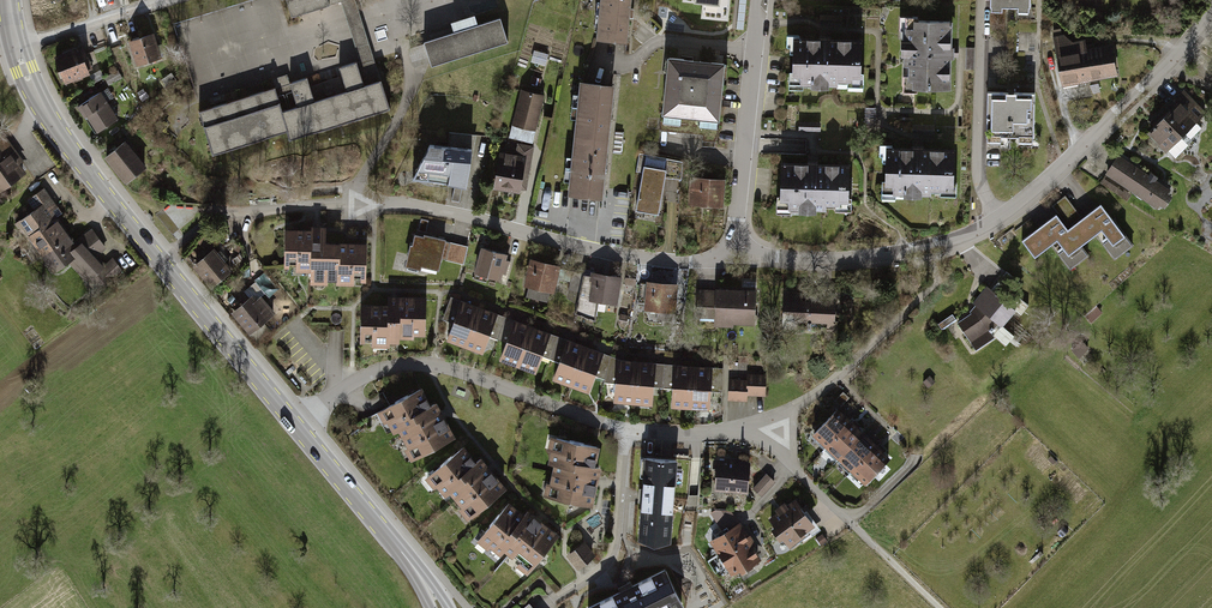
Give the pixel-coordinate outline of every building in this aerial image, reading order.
[(288,12),(327,0),(284,0),(288,12)] [(359,56),(372,52),(355,0),(330,0),(341,1),(359,56)] [(625,39),(629,0),(597,0),(593,35),(625,39)] [(720,11),(721,0),(681,0),(680,7),(720,11)] [(459,24),(478,18),(476,11),(456,17),(459,24)] [(908,82),(949,83),(950,49),(950,14),(909,13),(908,82)] [(424,41),(433,67),(510,42),(501,16),(424,41)] [(674,27),(673,35),(690,36),(690,28),(674,27)] [(790,75),(859,79),(861,34),(827,32),(792,30),(790,75)] [(1115,72),(1110,41),(1086,42),(1085,36),(1070,38),(1062,30),(1052,33),(1060,83),(1115,72)] [(161,54),(154,32),(127,40),(134,62),(161,54)] [(90,72),(80,46),(52,57),(62,83),(90,72)] [(305,72),(194,106),(209,152),(286,128),(289,137),(390,106),(373,51),(372,52),(359,56),(336,62),(339,73),(309,82),(305,72)] [(660,109),(716,115),(722,58),(666,52),(660,109)] [(569,189),(601,193),(612,80),(580,77),(569,189)] [(534,130),(544,94),(521,88),(511,124),(534,130)] [(1031,129),(1033,90),(990,88),(988,126),(1031,129)] [(117,117),(101,89),(75,104),(91,132),(117,117)] [(1204,112),(1184,90),(1144,127),(1164,149),(1204,112)] [(31,170),(4,131),(0,134),(0,190),(31,170)] [(145,164),(124,137),(102,153),(124,181),(145,164)] [(470,184),(478,145),(431,140),(417,168),(452,172),(451,181),(470,184)] [(953,186),(953,143),(920,143),(886,142),(885,185),(953,186)] [(519,192),(527,154),(499,148),(491,186),(519,192)] [(637,210),(660,214),(666,178),(683,181),(686,162),(640,153),(637,172),(644,173),(637,210)] [(845,205),(849,158),(814,156),(780,153),(777,200),(845,205)] [(1172,188),(1118,153),(1105,173),(1158,208),(1172,188)] [(723,206),(726,176),(691,174),(689,203),(723,206)] [(92,293),(124,267),(89,223),(72,236),(55,215),(62,210),(42,185),(26,197),(34,207),(33,207),(14,222),(51,270),(64,259),(92,293)] [(1054,213),(1018,239),(1031,257),(1049,244),(1068,270),(1087,256),(1079,245),(1093,234),(1111,259),(1129,245),(1098,204),(1079,218),(1062,196),(1049,205),(1054,213)] [(366,281),(367,238),(323,237),(323,226),(284,225),(282,267),(307,268),(307,278),(366,281)] [(435,265),(443,238),(412,229),(402,264),(418,268),(420,261),(435,265)] [(501,277),(509,252),(481,244),(474,268),(501,277)] [(231,268),(212,246),(192,263),(210,285),(231,268)] [(553,290),(560,264),(530,256),(523,282),(553,290)] [(616,301),(621,275),(588,268),(583,294),(616,301)] [(579,301),(583,277),(572,275),(568,298),(579,301)] [(676,309),(678,283),(645,280),(643,306),(676,309)] [(756,320),(756,286),(715,285),(715,319),(756,320)] [(1014,307),(987,286),(970,311),(956,320),(974,347),(999,329),(1014,307)] [(274,311),(257,289),(230,310),(247,332),(274,311)] [(834,330),(836,294),(784,292),(782,327),(834,330)] [(425,334),(426,294),(387,293),(387,302),(360,301),(358,341),(397,342),(397,333),(425,334)] [(481,351),(496,311),(461,297),(445,337),(481,351)] [(534,370),(550,331),(513,317),(498,356),(534,370)] [(588,391),(603,351),(566,337),(551,378),(588,391)] [(651,402),(654,359),(615,357),(612,399),(651,402)] [(709,407),(712,364),(674,361),(670,404),(709,407)] [(764,394),(766,374),(746,373),(746,379),(727,378),(726,397),(745,398),(746,393),(764,394)] [(413,456),(455,433),(434,397),(427,401),(418,386),(376,410),(387,430),(396,425),(413,456)] [(887,454),(835,405),(811,431),(863,480),(887,454)] [(593,463),(598,446),(550,434),(543,461),(551,463),(543,493),(591,505),(601,465),(593,463)] [(467,517),(507,486),(480,452),(474,457),(463,443),(424,473),(441,495),(447,490),(467,517)] [(676,458),(641,455),(639,476),(645,477),(639,535),(655,540),(669,537),(676,458)] [(748,492),(750,461),(716,458),(714,489),(748,492)] [(763,494),(777,481),(772,475),(759,488),(763,494)] [(815,524),(793,494),(765,515),(787,545),(815,524)] [(526,570),(557,533),(525,507),(521,513),(505,500),(471,542),(493,560),(502,550),(526,570)] [(728,575),(759,557),(727,504),(713,512),(722,526),(705,536),(728,575)] [(585,541),(567,555),(578,569),(596,555),(585,541)] [(588,606),(589,607),(670,607),(681,603),(664,568),(588,606)]
